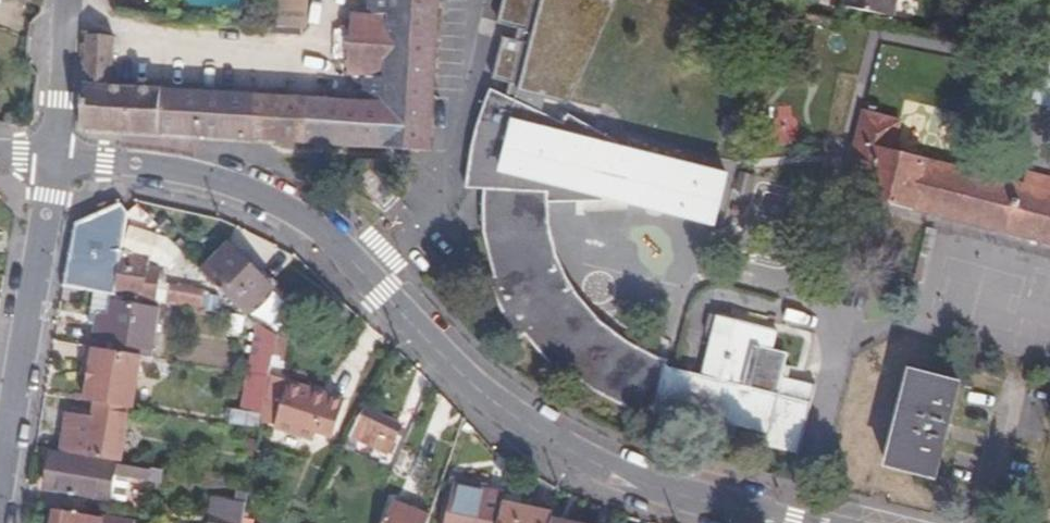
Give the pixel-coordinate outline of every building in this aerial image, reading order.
[(75,130),(209,138),(421,150),(424,150),(432,0),(364,0),(364,15),(346,14),(343,71),(360,72),(359,101),(105,86),(107,37),(80,36),(77,93),(75,130)] [(263,24),(301,26),(302,0),(264,0),(263,24)] [(650,400),(659,366),(649,362),(651,357),(641,354),(614,339),(584,313),(566,288),(550,260),(543,225),(543,204),(594,203),(596,196),(710,224),(722,176),(612,149),(613,142),(565,115),(558,124),(537,115),(541,98),(556,101),(603,1),(599,0),(501,0),(494,25),(524,33),(521,46),(501,41),(491,81),(507,86),(504,100),(488,93),(472,131),(466,163),(464,189),(480,191),(481,226),(485,255),(493,279),(486,282),(494,311),(512,338),(518,336),(547,368),(553,366),(583,388),(618,407),(645,417),(650,400)] [(886,18),(890,0),(841,0),(839,8),(886,18)] [(1025,104),(1049,110),(1049,5),(1025,104)] [(850,144),(874,150),(871,165),(858,162),(850,194),(1049,245),(1049,176),(1023,169),(1019,182),(887,149),(894,122),(858,112),(850,144)] [(874,150),(850,144),(838,191),(850,194),(858,162),(871,165),(874,150)] [(732,189),(746,192),(750,176),(736,173),(732,189)] [(122,211),(110,199),(67,222),(62,252),(56,286),(87,290),(109,293),(109,288),(141,292),(142,273),(126,271),(128,257),(115,256),(122,211)] [(228,247),(199,272),(236,314),(265,289),(242,263),(228,247)] [(163,300),(194,305),(196,293),(165,288),(163,300)] [(116,295),(109,293),(87,290),(86,301),(85,308),(92,309),(90,319),(88,344),(134,352),(146,354),(152,306),(115,299),(116,295)] [(92,309),(85,308),(84,319),(90,319),(92,309)] [(659,366),(650,400),(765,428),(761,444),(790,451),(807,385),(778,378),(773,395),(738,386),(748,346),(767,350),(772,332),(705,315),(700,333),(708,334),(698,375),(659,366)] [(266,345),(267,336),(248,333),(246,342),(266,345)] [(276,385),(281,340),(267,336),(266,345),(264,360),(261,374),(261,383),(276,385)] [(264,360),(266,345),(246,342),(244,356),(264,360)] [(88,344),(81,344),(79,355),(78,362),(84,363),(82,374),(77,399),(88,400),(125,407),(134,352),(88,344)] [(773,395),(778,378),(783,354),(767,350),(748,346),(738,386),(773,395)] [(245,371),(261,374),(264,360),(244,356),(242,371),(245,371)] [(660,359),(651,357),(649,362),(659,366),(660,359)] [(84,363),(78,362),(76,373),(82,374),(84,363)] [(258,395),(261,383),(261,374),(245,371),(241,393),(258,395)] [(925,481),(949,384),(900,372),(876,469),(925,481)] [(315,422),(320,393),(276,385),(261,383),(258,395),(255,413),(265,415),(264,420),(315,427),(315,422)] [(238,410),(255,413),(258,395),(241,393),(238,410)] [(346,431),(360,404),(341,399),(320,393),(315,422),(346,431)] [(53,449),(116,459),(125,407),(88,400),(85,416),(59,412),(57,426),(53,449)] [(367,405),(361,403),(360,404),(346,431),(352,434),(367,405)] [(380,411),(367,405),(352,434),(382,447),(394,418),(380,411)] [(252,429),(255,413),(238,410),(223,407),(220,423),(252,429)] [(39,488),(120,501),(124,477),(144,481),(145,471),(44,455),(42,471),(39,488)] [(503,488),(473,481),(449,476),(438,522),(495,522),(500,503),(502,490),(503,488)] [(510,505),(513,492),(512,492),(502,490),(500,503),(510,505)] [(510,505),(516,506),(519,494),(513,492),(510,505)] [(241,506),(207,500),(204,522),(238,522),(241,506)] [(379,522),(422,522),(425,514),(408,508),(387,500),(379,522)] [(548,519),(550,514),(532,510),(516,506),(510,505),(500,503),(495,522),(548,522),(548,519)] [(127,522),(93,516),(92,519),(47,512),(45,522),(127,522)]
